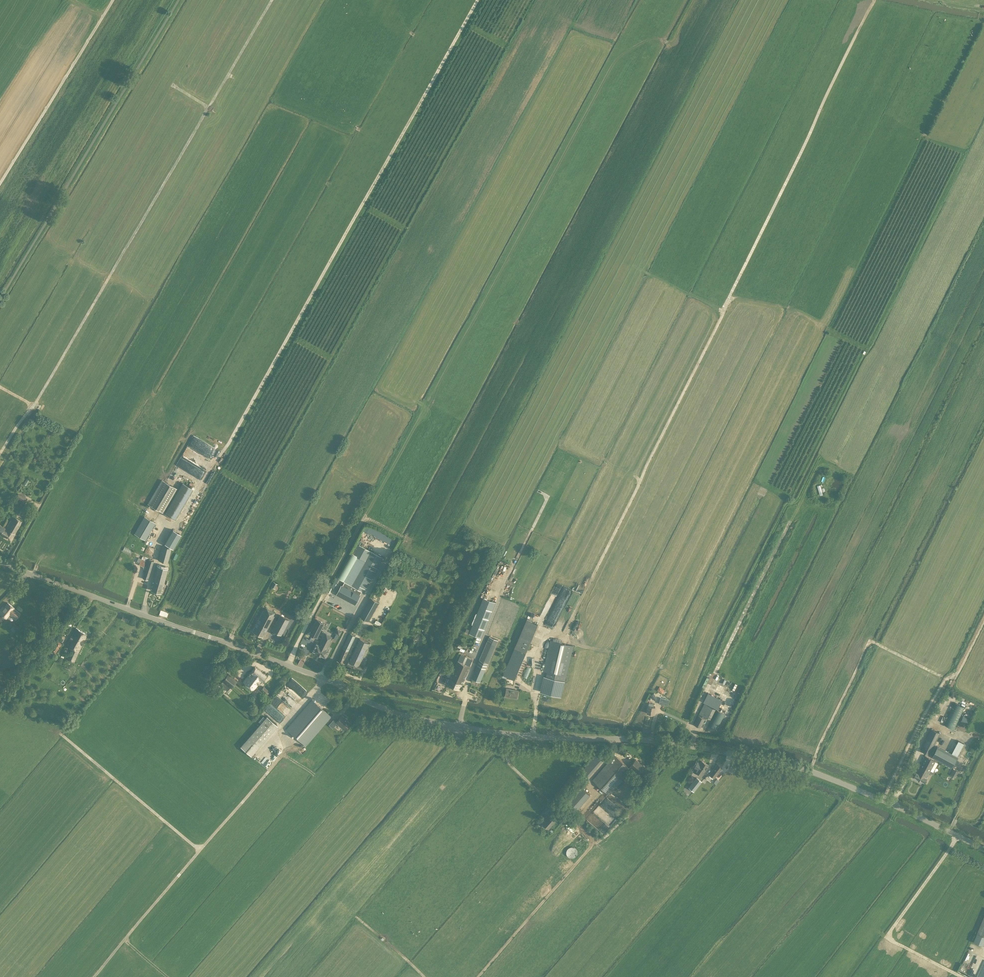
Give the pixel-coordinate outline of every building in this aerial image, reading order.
[(207,469),(218,448),(194,436),(188,447),(187,446),(182,457),(207,469)] [(177,489),(161,480),(148,503),(164,513),(177,489)] [(193,489),(182,483),(165,513),(175,520),(193,489)] [(4,527),(3,529),(1,533),(11,539),(22,521),(13,516),(6,528),(4,527)] [(144,516),(134,534),(145,540),(155,522),(144,516)] [(391,544),(394,538),(371,525),(367,532),(391,544)] [(173,529),(165,543),(173,548),(181,534),(173,529)] [(167,562),(171,548),(162,546),(158,560),(167,562)] [(357,556),(336,596),(358,608),(384,558),(371,551),(365,561),(357,556)] [(144,567),(146,562),(148,558),(143,556),(142,559),(138,557),(136,562),(139,563),(139,564),(144,567)] [(146,570),(143,578),(148,580),(154,561),(148,559),(145,566),(144,566),(143,569),(144,569),(146,570)] [(157,565),(152,584),(150,590),(161,592),(168,568),(157,565)] [(562,587),(550,615),(559,618),(558,620),(568,624),(580,594),(562,587)] [(495,603),(483,598),(469,633),(481,638),(495,603)] [(369,621),(378,604),(370,600),(360,617),(369,621)] [(0,612),(0,621),(2,621),(5,617),(6,618),(10,613),(17,618),(20,614),(14,609),(15,608),(8,603),(0,612)] [(263,637),(274,616),(263,610),(252,631),(263,637)] [(321,610),(318,615),(324,619),(327,613),(321,610)] [(541,617),(539,616),(530,612),(527,618),(538,622),(541,617)] [(281,635),(289,620),(280,615),(272,630),(281,635)] [(317,620),(310,634),(317,638),(324,623),(317,620)] [(79,652),(87,634),(76,628),(66,645),(73,649),(69,659),(74,662),(79,652)] [(343,663),(355,636),(350,633),(343,648),(344,648),(338,661),(343,663)] [(489,636),(479,660),(488,664),(498,640),(489,636)] [(317,644),(313,651),(318,653),(318,654),(320,655),(321,655),(326,657),(329,650),(327,649),(331,641),(323,637),(319,645),(317,644)] [(349,660),(347,664),(348,664),(362,670),(363,667),(365,664),(361,662),(362,659),(370,643),(359,638),(349,660)] [(54,654),(61,644),(55,640),(48,649),(54,654)] [(422,646),(416,642),(411,652),(418,656),(422,646)] [(526,653),(515,648),(503,675),(514,680),(526,653)] [(457,662),(450,678),(447,684),(459,689),(470,666),(472,659),(461,654),(457,662)] [(473,674),(472,678),(474,679),(480,682),(488,664),(479,660),(473,674)] [(554,664),(545,662),(543,671),(552,673),(554,664)] [(262,681),(266,676),(255,667),(243,682),(253,690),(261,680),(262,681)] [(231,687),(237,680),(228,673),(222,680),(223,680),(231,687)] [(542,691),(564,696),(567,680),(545,676),(542,691)] [(231,687),(223,680),(220,684),(228,691),(231,687)] [(517,698),(518,691),(507,688),(505,696),(517,698)] [(276,696),(293,708),(298,701),(281,689),(276,696)] [(708,693),(704,701),(718,708),(722,700),(708,693)] [(312,700),(286,729),(306,746),(331,716),(312,700)] [(955,702),(944,725),(954,729),(965,707),(955,702)] [(648,706),(647,713),(654,714),(655,707),(653,707),(654,704),(649,703),(648,706)] [(715,709),(705,703),(700,713),(710,719),(715,709)] [(717,709),(708,726),(717,730),(725,714),(717,709)] [(336,722),(333,719),(329,725),(333,728),(337,723),(344,729),(350,723),(345,718),(342,715),(336,722)] [(700,727),(705,718),(699,715),(694,724),(700,727)] [(967,725),(970,718),(963,715),(960,721),(967,725)] [(258,726),(240,746),(251,756),(277,726),(267,716),(265,718),(264,716),(259,721),(261,723),(258,726)] [(934,746),(935,747),(936,745),(935,744),(940,733),(931,729),(921,751),(930,755),(934,746)] [(957,756),(963,743),(958,741),(952,753),(937,746),(936,745),(935,747),(937,747),(932,756),(952,767),(957,756)] [(272,753),(262,764),(267,768),(277,758),(272,753)] [(629,768),(615,755),(593,780),(609,795),(631,770),(629,768)] [(925,755),(919,766),(916,772),(914,777),(918,779),(920,780),(925,782),(927,778),(935,761),(925,755)] [(631,766),(629,768),(631,770),(633,768),(639,773),(645,767),(636,759),(630,766),(631,766)] [(697,768),(695,767),(692,771),(694,772),(695,771),(702,775),(709,765),(702,761),(697,768)] [(710,774),(714,777),(722,767),(717,764),(710,774)] [(956,777),(959,772),(953,769),(950,774),(956,777)] [(696,777),(689,787),(694,791),(702,781),(696,777)] [(568,787),(554,802),(558,805),(571,790),(568,787)] [(582,803),(591,794),(583,787),(577,794),(581,798),(579,800),(582,803)] [(594,812),(611,825),(623,811),(606,797),(594,812)] [(542,819),(538,823),(540,825),(542,823),(548,828),(556,819),(551,814),(544,821),(542,819)] [(973,941),(983,945),(983,943),(983,936),(977,933),(973,941)]
